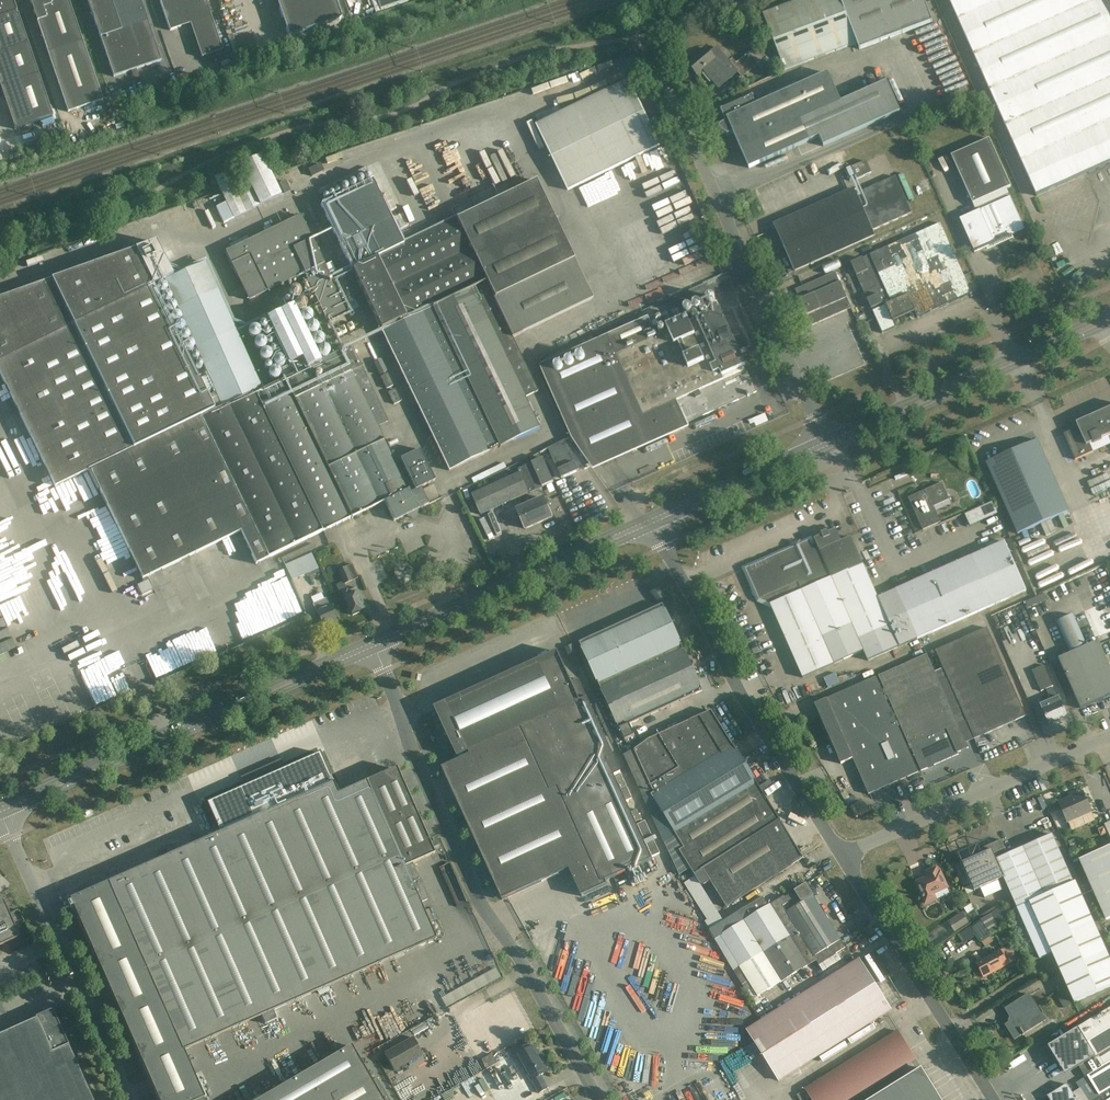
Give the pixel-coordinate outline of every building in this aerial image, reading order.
[(13,0),(2,0),(2,1),(0,2),(0,88),(14,130),(52,117),(18,15),(17,15),(16,13),(17,13),(13,0)] [(68,0),(29,0),(68,113),(103,101),(68,0)] [(114,78),(161,62),(140,0),(87,0),(114,78)] [(170,32),(191,25),(202,59),(223,52),(205,0),(159,0),(170,32)] [(289,38),(342,20),(335,0),(276,0),(289,38)] [(381,10),(408,2),(407,0),(378,0),(381,10)] [(923,0),(800,0),(763,14),(784,70),(856,43),(859,49),(932,21),(923,0)] [(1037,197),(1109,164),(1109,0),(949,0),(1037,197)] [(729,61),(717,46),(710,52),(708,50),(689,65),(698,77),(705,71),(718,88),(738,73),(742,78),(759,64),(749,53),(736,63),(732,59),(729,61)] [(841,103),(827,73),(756,105),(752,96),(721,110),(726,122),(721,124),(720,125),(719,127),(719,128),(720,129),(727,135),(733,132),(749,168),(819,136),(824,146),(900,112),(886,82),(841,103)] [(660,146),(628,80),(556,115),(536,125),(567,190),(660,146)] [(764,96),(762,92),(755,95),(758,100),(764,96)] [(553,107),(534,112),(536,117),(555,111),(553,107)] [(1011,187),(989,139),(951,156),(976,212),(960,219),(975,252),(1025,229),(1006,189),(1011,187)] [(261,155),(214,178),(221,192),(221,193),(226,202),(216,207),(224,223),(234,218),(281,195),(276,184),(271,175),(261,155)] [(872,173),(866,161),(852,167),(857,179),(872,173)] [(324,170),(320,163),(308,169),(312,176),(324,170)] [(912,213),(895,177),(856,194),(854,189),(774,225),(771,226),(773,230),(776,229),(794,271),(875,235),(873,231),(912,213)] [(403,244),(372,179),(321,204),(333,228),(340,245),(352,269),(449,471),(539,427),(525,397),(537,391),(511,338),(592,299),(535,181),(403,244)] [(279,182),(284,194),(290,191),(285,180),(279,182)] [(347,313),(300,215),(225,252),(248,301),(303,274),(327,323),(347,313)] [(971,293),(940,223),(851,263),(871,309),(883,304),(884,306),(873,311),(883,333),(896,327),(894,321),(915,311),(918,317),(971,293)] [(173,277),(155,242),(0,298),(0,371),(55,485),(89,469),(142,578),(136,581),(142,594),(152,588),(146,576),(240,531),(256,563),(385,501),(394,520),(427,504),(419,488),(435,480),(420,449),(400,459),(408,477),(404,480),(393,459),(396,457),(393,451),(391,453),(384,440),(385,439),(378,426),(387,422),(351,347),(320,362),(293,306),(256,323),(264,340),(274,335),(288,365),(301,359),(306,369),(263,390),(203,263),(165,281),(183,320),(222,408),(214,412),(154,286),(173,277)] [(811,326),(851,308),(835,272),(795,290),(811,326)] [(756,392),(719,309),(696,319),(657,337),(648,318),(547,362),(579,435),(598,462),(756,392)] [(386,372),(381,360),(374,363),(379,375),(386,372)] [(393,385),(387,374),(381,377),(386,389),(393,385)] [(401,401),(395,389),(388,393),(394,404),(401,401)] [(1090,416),(1090,417),(1076,423),(1078,427),(1064,434),(1075,460),(1093,452),(1090,444),(1093,442),(1093,444),(1102,440),(1101,439),(1109,435),(1109,407),(1090,416)] [(769,422),(765,414),(753,419),(756,427),(769,422)] [(1069,511),(1037,440),(985,463),(1017,534),(1069,511)] [(555,458),(559,468),(557,469),(561,478),(583,468),(568,446),(550,454),(553,459),(555,458)] [(543,458),(532,463),(542,487),(554,481),(543,458)] [(481,514),(542,487),(532,463),(518,469),(519,473),(472,495),(481,514)] [(949,500),(942,483),(908,497),(923,530),(941,522),(934,507),(949,500)] [(553,518),(544,496),(516,508),(525,530),(553,518)] [(993,501),(965,513),(971,525),(999,513),(993,501)] [(836,529),(815,538),(852,623),(859,638),(899,620),(887,593),(877,597),(850,536),(841,540),(836,529)] [(909,643),(899,620),(859,638),(852,623),(815,538),(812,539),(814,543),(810,545),(808,541),(746,569),(760,600),(767,596),(803,677),(833,664),(864,651),(868,661),(909,643)] [(1027,591),(1004,541),(972,556),(917,581),(917,580),(895,590),(894,587),(891,586),(887,587),(886,590),(887,593),(899,620),(909,643),(917,639),(994,605),(1027,591)] [(318,569),(311,554),(286,565),(293,580),(318,569)] [(358,577),(352,564),(338,570),(344,583),(358,577)] [(347,589),(342,591),(352,613),(352,615),(360,612),(359,610),(365,608),(356,587),(348,590),(347,589)] [(665,597),(658,588),(651,593),(659,602),(665,597)] [(228,645),(273,628),(259,591),(229,602),(231,608),(216,614),(228,645)] [(325,598),(312,604),(322,626),(325,625),(326,626),(333,623),(332,622),(335,620),(325,598)] [(1094,633),(1109,629),(1109,625),(1104,604),(1087,608),(1094,633)] [(600,685),(682,648),(663,605),(579,643),(597,682),(598,681),(600,685)] [(15,648),(0,614),(0,655),(15,648)] [(1072,616),(1057,623),(1070,653),(1058,659),(1080,709),(1109,695),(1109,669),(1098,641),(1086,646),(1072,616)] [(935,651),(943,670),(974,739),(1025,716),(987,628),(935,651)] [(572,646),(566,649),(571,660),(578,657),(572,646)] [(682,648),(600,685),(602,690),(601,691),(616,725),(618,724),(625,740),(635,736),(630,725),(702,691),(682,648)] [(605,886),(603,882),(630,870),(630,869),(652,859),(630,811),(614,776),(622,773),(579,679),(572,683),(558,653),(446,703),(447,704),(436,709),(457,756),(458,757),(459,760),(441,768),(501,901),(568,871),(577,894),(579,898),(605,886)] [(974,739),(943,670),(935,673),(926,655),(879,676),(887,695),(886,695),(900,725),(909,744),(910,744),(922,771),(934,765),(958,755),(957,752),(968,748),(965,742),(974,739)] [(1053,686),(1044,665),(1032,670),(1041,691),(1053,686)] [(828,686),(839,682),(836,674),(825,678),(828,686)] [(898,726),(900,725),(886,695),(885,695),(877,677),(815,704),(841,763),(853,758),(869,794),(919,772),(898,726)] [(1051,701),(1040,705),(1048,723),(1066,716),(1054,688),(1047,691),(1051,701)] [(623,755),(644,799),(735,747),(712,711),(649,739),(634,750),(623,755)] [(735,747),(644,799),(664,843),(759,786),(735,747)] [(205,1097),(185,1050),(263,1015),(266,1023),(277,1018),(274,1010),(435,938),(432,932),(438,930),(429,910),(423,912),(419,903),(427,899),(411,864),(435,853),(396,768),(338,794),(319,753),(282,770),(278,761),(268,765),(272,774),(207,803),(220,833),(70,900),(160,1099),(199,1099),(205,1097)] [(676,836),(664,843),(680,875),(691,869),(695,875),(702,870),(781,820),(767,798),(759,786),(676,836)] [(1070,799),(1059,804),(1067,822),(1091,812),(1085,798),(1086,798),(1085,795),(1084,796),(1082,792),(1069,798),(1070,799)] [(781,820),(702,870),(709,881),(726,907),(803,857),(781,820)] [(652,857),(660,854),(645,821),(637,825),(652,857)] [(954,866),(963,885),(970,882),(974,891),(1003,878),(1017,907),(1040,959),(1052,953),(1053,957),(1074,1003),(1109,987),(1109,960),(1075,882),(1073,883),(1051,834),(1008,853),(1001,839),(974,852),(973,853),(972,854),(971,856),(971,857),(971,858),(954,866)] [(1074,839),(1068,842),(1071,848),(1077,845),(1074,839)] [(1079,860),(1097,900),(1105,919),(1109,917),(1109,846),(1079,860)] [(795,881),(809,873),(806,867),(791,875),(795,881)] [(938,873),(936,868),(926,872),(928,877),(916,883),(925,903),(935,898),(933,893),(947,887),(940,872),(938,873)] [(709,881),(702,870),(695,875),(701,884),(705,885),(709,881)] [(815,960),(818,964),(842,950),(846,947),(806,884),(786,896),(790,902),(783,906),(787,912),(786,912),(798,931),(815,960)] [(764,897),(710,930),(734,970),(798,931),(786,912),(787,912),(783,906),(790,902),(786,896),(769,906),(764,897)] [(16,939),(17,938),(18,937),(18,936),(19,936),(19,935),(18,934),(4,903),(4,902),(3,901),(2,900),(0,900),(0,946),(16,939)] [(1010,913),(1004,904),(989,914),(970,927),(985,946),(993,941),(989,936),(1000,928),(997,923),(1010,913)] [(969,923),(962,912),(948,921),(955,932),(969,923)] [(780,981),(815,960),(798,931),(734,970),(746,991),(747,991),(756,1005),(761,1002),(756,996),(780,981)] [(1015,955),(1010,946),(1000,951),(976,964),(984,977),(1007,965),(1007,964),(1017,958),(1015,955)] [(890,1011),(858,960),(747,1030),(779,1081),(890,1011)] [(447,1007),(502,976),(496,967),(442,997),(447,1007)] [(1077,1014),(1063,991),(1056,995),(1065,1008),(1061,1010),(1067,1020),(1077,1014)] [(1045,1020),(1029,995),(1006,1010),(1013,1021),(1006,1025),(1015,1039),(1045,1020)] [(506,1038),(525,1029),(510,997),(480,1011),(488,1030),(499,1025),(506,1038)] [(1047,1047),(1062,1071),(1065,1075),(1079,1067),(1085,1078),(1081,1080),(1079,1081),(1077,1083),(1081,1089),(1087,1099),(1109,1099),(1109,1007),(1077,1027),(1077,1028),(1047,1047)] [(49,1011),(34,1018),(35,1019),(0,1035),(0,1099),(92,1099),(68,1047),(69,1047),(58,1022),(54,1013),(53,1012),(53,1011),(52,1011),(51,1011),(50,1011),(49,1011)] [(898,1032),(823,1079),(805,1090),(812,1099),(851,1099),(915,1059),(898,1032)] [(412,1038),(384,1053),(394,1071),(422,1055),(412,1038)] [(524,1048),(519,1040),(511,1045),(515,1053),(531,1081),(532,1080),(535,1087),(532,1088),(533,1090),(529,1093),(531,1097),(538,1093),(538,1094),(550,1088),(542,1075),(547,1072),(532,1043),(524,1048)] [(258,1099),(393,1099),(379,1076),(373,1079),(352,1044),(258,1099)] [(1048,1048),(1034,1057),(1037,1063),(1052,1054),(1048,1048)] [(492,1053),(482,1059),(487,1068),(498,1063),(492,1053)] [(870,1099),(941,1099),(921,1068),(870,1099)] [(1047,1096),(1049,1099),(1087,1099),(1081,1089),(1072,1094),(1069,1088),(1066,1084),(1047,1096)]
